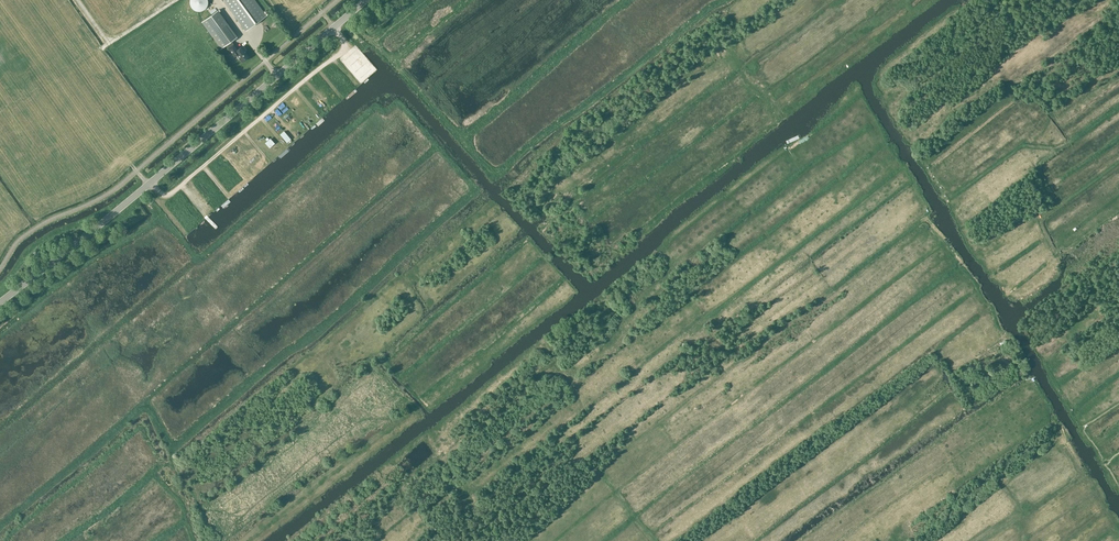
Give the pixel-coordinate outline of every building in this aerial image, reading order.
[(208,1),(207,0),(190,0),(190,1),(190,2),(190,3),(190,4),(190,5),(191,6),(191,7),(192,8),(192,9),(193,9),(194,10),(195,10),(196,11),(197,11),(198,11),(199,11),(200,11),(201,11),(202,11),(203,10),(204,10),(205,9),(206,8),(206,7),(207,7),(207,6),(207,5),(207,4),(208,4),(208,3),(208,2),(208,1)] [(246,31),(265,16),(253,0),(223,0),(246,31)] [(221,48),(237,37),(217,10),(202,21),(221,48)] [(249,57),(241,47),(238,49),(233,44),(228,48),(234,57),(237,55),(242,62),(249,57)] [(187,231),(197,225),(195,221),(185,228),(187,231)]
